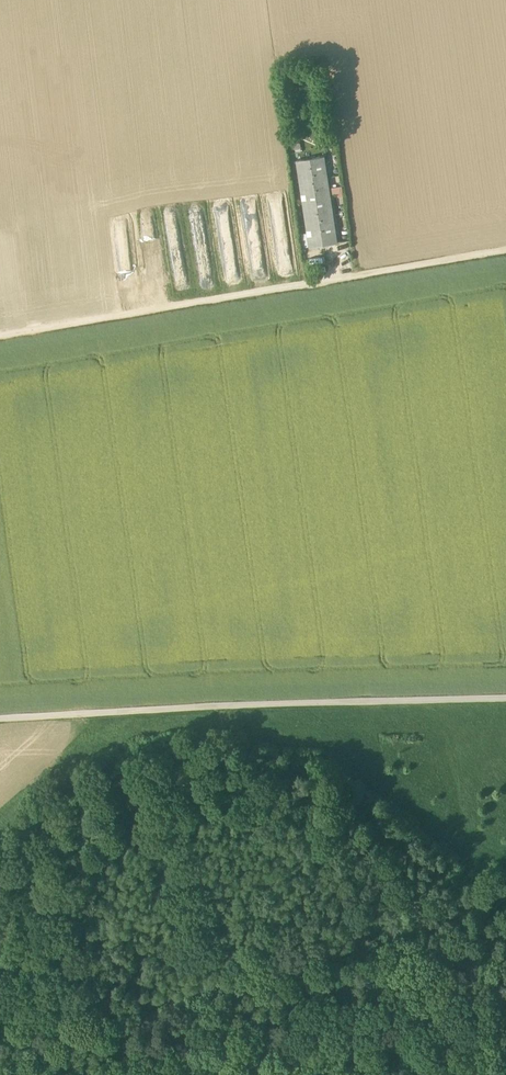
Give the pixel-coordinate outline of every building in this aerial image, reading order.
[(326,157),(298,161),(309,247),(337,243),(326,157)]
